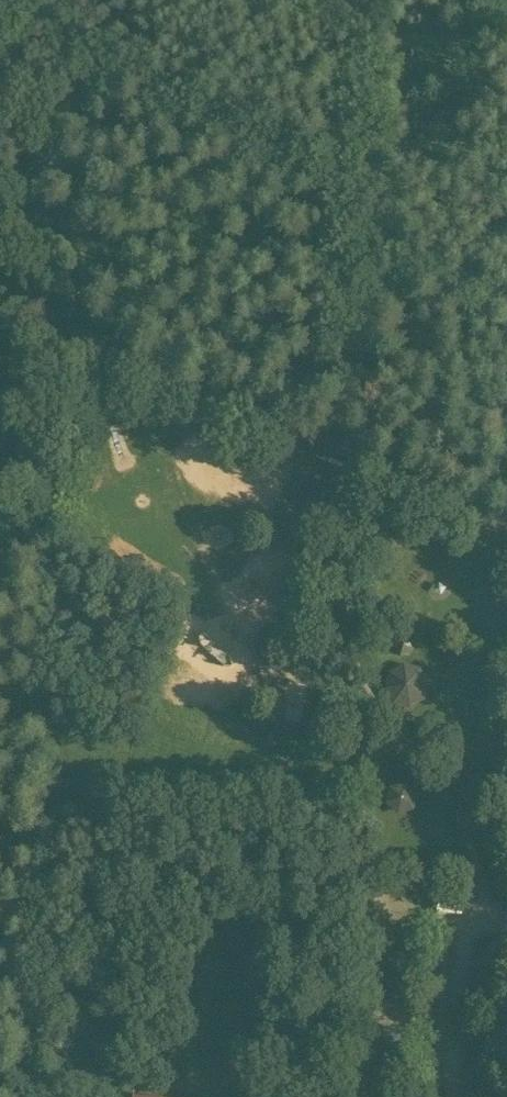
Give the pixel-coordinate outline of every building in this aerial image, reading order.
[(334,464),(329,473),(344,481),(349,471),(334,464)] [(407,638),(395,644),(402,656),(413,650),(407,638)] [(421,670),(405,665),(391,674),(387,690),(395,704),(410,708),(425,700),(429,684),(421,670)] [(393,790),(390,803),(400,813),(412,809),(415,796),(406,787),(393,790)] [(463,915),(464,905),(438,903),(437,913),(463,915)]
